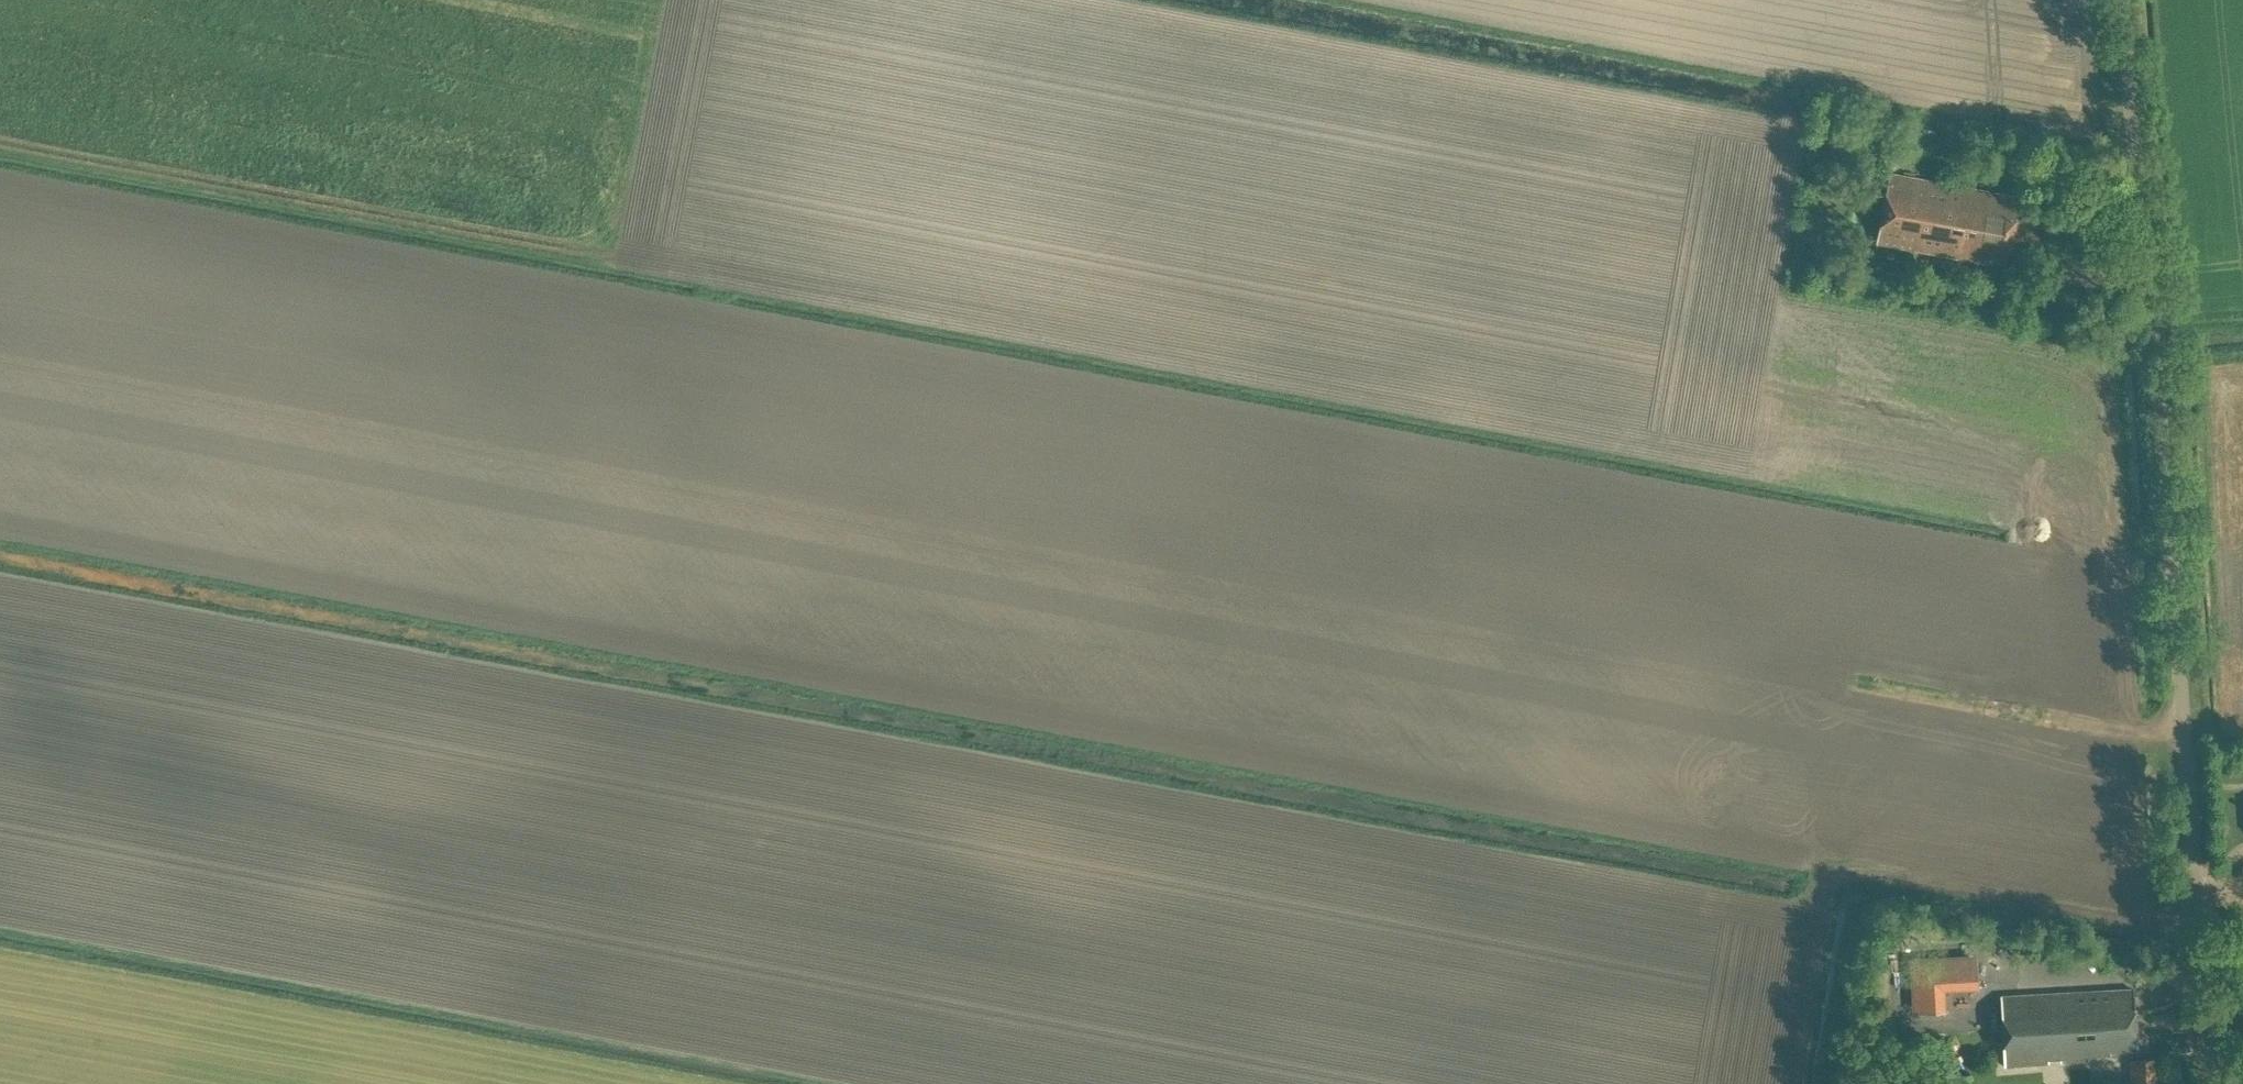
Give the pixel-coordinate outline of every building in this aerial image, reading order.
[(2026,198),(1891,174),(1879,242),(2013,266),(2026,198)] [(2118,338),(2130,337),(2129,322),(2117,323),(2118,338)] [(2112,1052),(2134,1050),(2130,987),(2002,995),(2006,1066),(2090,1061),(2089,1056),(2112,1055),(2112,1052)]
